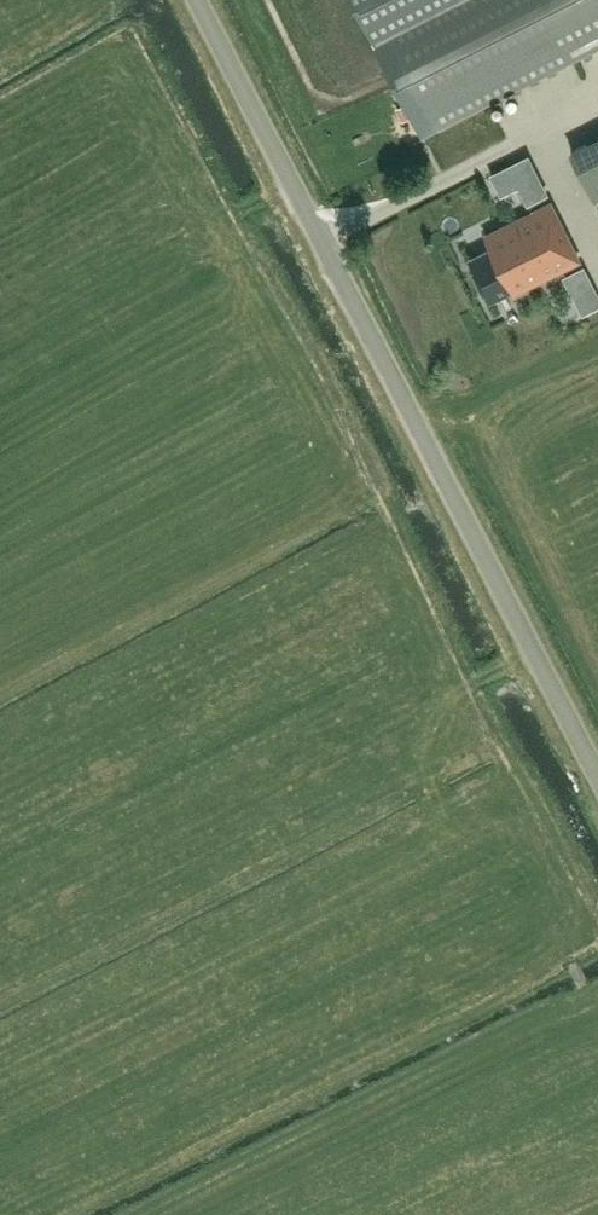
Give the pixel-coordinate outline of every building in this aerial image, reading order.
[(423,134),(435,129),(597,47),(597,0),(355,0),(423,134)] [(493,248),(471,259),(473,262),(490,298),(512,287),(514,291),(579,259),(567,234),(561,222),(551,202),(486,235),(493,248)]
